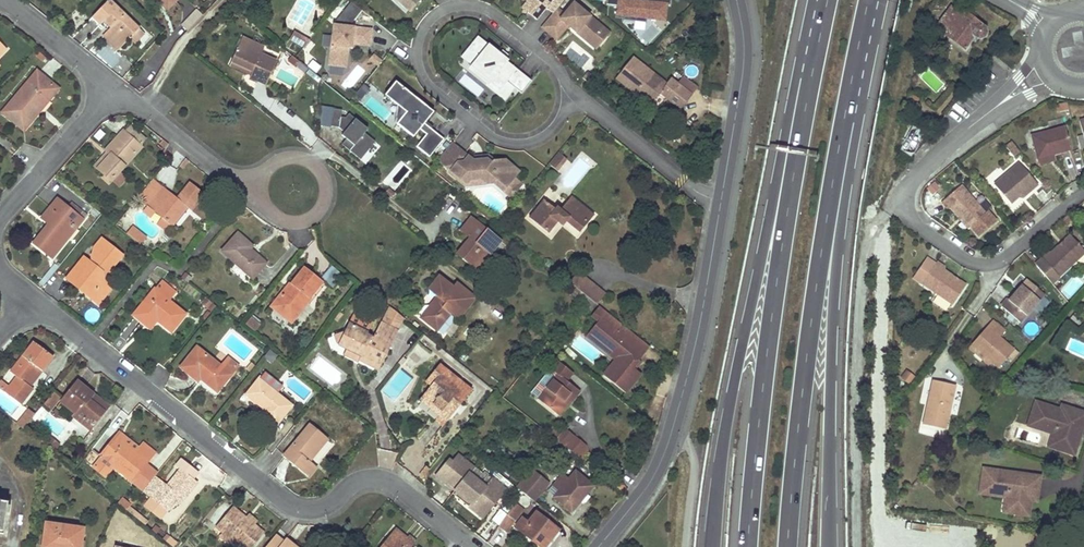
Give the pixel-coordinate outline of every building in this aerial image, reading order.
[(125,43),(129,39),(137,31),(138,29),(109,0),(108,0),(92,17),(99,25),(104,21),(110,28),(107,32),(121,47),(125,43)] [(167,9),(176,0),(157,0),(167,9)] [(398,0),(410,11),(419,0),(398,0)] [(528,1),(522,8),(527,13),(537,0),(536,0),(527,0),(528,1)] [(537,0),(527,13),(536,20),(546,7),(553,13),(557,8),(563,0),(536,0),(537,0)] [(606,5),(618,6),(617,15),(624,15),(623,20),(635,21),(644,22),(648,23),(648,18),(665,20),(666,5),(670,5),(670,0),(642,0),(642,1),(632,0),(607,0),(606,5)] [(610,33),(573,3),(564,14),(557,8),(553,13),(541,27),(556,40),(566,27),(595,51),(610,33)] [(955,9),(951,6),(937,24),(947,33),(946,35),(964,49),(971,40),(974,36),(976,38),(981,38),(986,33),(984,27),(957,7),(955,9)] [(187,30),(202,15),(196,9),(181,24),(187,30)] [(643,31),(644,22),(635,21),(634,30),(643,31)] [(370,28),(332,22),(325,63),(342,66),(346,47),(349,47),(350,43),(367,46),(370,28)] [(134,44),(142,36),(137,31),(129,39),(134,44)] [(103,35),(118,50),(121,47),(107,32),(103,35)] [(299,46),(304,38),(295,33),(290,40),(299,46)] [(601,56),(616,38),(610,33),(595,51),(601,56)] [(531,81),(507,62),(508,60),(488,44),(487,45),(477,36),(461,57),(471,65),(470,66),(488,81),(499,90),(506,82),(515,89),(521,94),(531,81)] [(265,85),(270,73),(275,61),(260,54),(262,47),(241,37),(230,62),(251,71),(250,75),(248,78),(265,85)] [(304,48),(310,41),(304,38),(299,46),(304,48)] [(378,67),(382,61),(373,54),(369,61),(378,67)] [(298,62),(291,56),(287,60),(295,66),(298,62)] [(667,83),(633,57),(616,78),(650,105),(660,93),(680,109),(691,94),(671,78),(667,83)] [(251,71),(230,62),(229,65),(250,75),(251,71)] [(46,98),(47,99),(48,99),(57,88),(36,71),(17,95),(21,98),(7,116),(23,129),(38,111),(37,110),(46,98)] [(592,77),(586,72),(581,78),(587,82),(592,77)] [(423,123),(433,112),(395,81),(384,94),(397,105),(405,112),(395,123),(412,137),(419,129),(425,134),(415,146),(428,157),(443,139),(423,123)] [(505,101),(515,89),(506,82),(499,90),(488,81),(485,85),(505,101)] [(369,90),(362,85),(359,89),(365,94),(369,90)] [(358,103),(365,94),(359,89),(352,98),(358,103)] [(21,98),(17,95),(2,112),(7,116),(21,98)] [(395,123),(405,112),(397,105),(395,107),(393,121),(395,123)] [(319,124),(329,126),(332,109),(320,107),(319,124)] [(332,109),(329,126),(338,127),(343,132),(341,135),(345,139),(348,141),(344,146),(360,159),(374,141),(363,133),(367,129),(354,119),(347,113),(344,117),(340,117),(341,110),(332,109)] [(140,135),(128,125),(123,131),(134,141),(140,135)] [(1069,151),(1062,125),(1029,134),(1036,160),(1051,156),(1069,151)] [(910,158),(925,135),(913,127),(898,150),(910,158)] [(111,180),(112,179),(119,186),(126,179),(119,172),(140,147),(139,147),(145,140),(140,135),(134,141),(123,131),(105,151),(107,152),(110,155),(98,169),(111,180)] [(168,145),(162,140),(160,144),(165,148),(168,145)] [(1006,147),(1014,157),(1020,152),(1012,142),(1006,147)] [(512,177),(518,171),(504,160),(494,161),(487,156),(482,156),(482,160),(472,161),(468,157),(450,143),(436,160),(449,170),(447,172),(463,185),(468,179),(479,178),(484,183),(485,183),(492,182),(501,190),(512,177)] [(145,149),(133,166),(144,174),(156,156),(145,149)] [(107,152),(95,166),(98,169),(110,155),(107,152)] [(556,153),(547,164),(556,171),(565,160),(556,153)] [(1036,160),(1038,165),(1053,161),(1051,156),(1036,160)] [(1037,187),(1018,164),(993,186),(1010,205),(1020,196),(1023,199),(1037,187)] [(507,189),(512,183),(518,182),(512,177),(501,190),(509,197),(512,193),(507,189)] [(163,189),(164,187),(153,179),(138,198),(148,207),(163,189)] [(189,182),(183,190),(177,198),(170,192),(168,194),(163,189),(148,207),(155,213),(157,211),(163,216),(161,218),(162,219),(170,225),(179,214),(177,213),(184,205),(188,209),(191,211),(203,197),(196,191),(198,189),(189,182)] [(512,183),(507,189),(512,193),(520,184),(518,182),(512,183)] [(959,187),(940,203),(946,210),(949,208),(967,231),(970,229),(978,239),(996,224),(987,214),(985,216),(959,187)] [(384,192),(391,197),(394,193),(393,192),(387,188),(384,192)] [(539,206),(530,218),(549,233),(558,221),(563,216),(568,220),(581,230),(594,215),(576,200),(571,197),(561,209),(557,205),(555,209),(544,200),(539,206)] [(34,243),(52,258),(82,219),(78,215),(81,211),(71,203),(67,208),(56,199),(41,218),(49,224),(34,243)] [(173,227),(188,209),(184,205),(177,213),(179,214),(170,225),(173,227)] [(471,239),(467,244),(473,248),(471,250),(470,249),(462,258),(472,266),(482,274),(490,264),(485,260),(500,241),(491,233),(487,237),(483,234),(487,230),(470,216),(459,230),(469,237),(471,239)] [(563,216),(558,221),(559,222),(564,225),(568,220),(563,216)] [(158,225),(165,231),(170,225),(162,219),(158,225)] [(140,245),(146,237),(132,226),(126,234),(140,245)] [(252,278),(259,271),(266,264),(249,249),(252,246),(238,233),(221,251),(252,278)] [(1069,236),(1049,255),(1047,252),(1039,259),(1041,261),(1034,267),(1050,286),(1083,255),(1083,252),(1069,236)] [(469,237),(456,253),(462,258),(470,249),(471,250),(473,248),(467,244),(471,239),(469,237)] [(100,244),(102,246),(105,242),(101,239),(93,249),(96,248),(100,244)] [(112,254),(115,250),(105,242),(102,246),(100,244),(96,248),(93,249),(94,258),(91,259),(91,265),(86,265),(81,261),(66,278),(74,285),(80,277),(86,283),(87,295),(98,304),(111,288),(102,280),(102,275),(112,274),(112,268),(115,267),(120,260),(112,254)] [(112,254),(120,260),(123,256),(115,250),(112,254)] [(910,281),(920,287),(936,264),(926,258),(910,281)] [(39,284),(42,286),(58,267),(55,264),(39,284)] [(920,287),(951,308),(964,287),(942,272),(943,269),(936,264),(920,287)] [(276,300),(284,307),(292,313),(305,298),(308,300),(323,282),(304,267),(289,285),(292,287),(289,290),(287,288),(276,300)] [(452,286),(445,281),(439,276),(428,289),(437,296),(441,300),(438,304),(434,301),(421,317),(437,330),(449,314),(451,312),(459,317),(475,298),(467,292),(464,296),(452,286)] [(80,277),(74,285),(87,295),(86,283),(80,277)] [(582,292),(588,297),(596,304),(603,296),(599,293),(595,290),(597,288),(584,277),(576,287),(582,292)] [(176,292),(163,281),(156,290),(169,301),(176,292)] [(1019,325),(1043,296),(1025,281),(1007,303),(1005,301),(999,308),(1019,325)] [(455,282),(452,286),(464,296),(467,292),(455,282)] [(582,292),(576,287),(571,294),(577,299),(582,292)] [(133,315),(138,319),(144,323),(151,315),(157,320),(171,332),(185,314),(169,301),(156,290),(154,289),(133,315)] [(588,297),(582,292),(577,299),(583,304),(588,297)] [(588,297),(583,304),(591,310),(596,304),(588,297)] [(208,307),(212,303),(205,298),(202,302),(208,307)] [(284,307),(276,300),(272,306),(291,322),(308,300),(305,298),(292,313),(284,307)] [(649,347),(599,306),(591,315),(598,321),(591,330),(599,337),(597,339),(616,356),(613,360),(601,375),(623,394),(639,375),(631,368),(649,347)] [(96,324),(100,311),(87,308),(84,320),(96,324)] [(457,320),(459,317),(451,312),(449,314),(457,320)] [(151,315),(144,323),(150,329),(157,320),(151,315)] [(256,331),(261,323),(252,316),(246,324),(256,331)] [(1003,333),(991,322),(985,329),(988,332),(973,350),(991,364),(997,369),(1013,352),(998,340),(1003,333)] [(358,359),(359,359),(378,369),(398,331),(380,323),(373,338),(366,335),(367,333),(348,323),(343,332),(334,336),(336,343),(346,348),(357,353),(358,350),(361,352),(358,359)] [(988,332),(985,329),(967,350),(988,368),(991,364),(973,350),(988,332)] [(599,337),(591,330),(585,336),(613,360),(616,356),(597,339),(599,337)] [(574,347),(592,362),(599,353),(581,339),(574,347)] [(5,392),(13,398),(20,404),(33,388),(30,386),(27,384),(38,368),(42,371),(53,357),(33,342),(10,372),(17,377),(9,386),(5,392)] [(200,378),(216,392),(230,375),(220,367),(197,348),(181,368),(198,381),(200,378)] [(358,350),(357,353),(346,348),(343,355),(358,362),(359,359),(358,359),(361,352),(358,350)] [(162,366),(165,369),(171,362),(168,359),(162,366)] [(237,367),(227,359),(220,367),(230,375),(237,367)] [(573,373),(558,361),(551,370),(557,375),(537,398),(556,413),(567,400),(570,403),(571,404),(580,392),(567,381),(573,373)] [(245,370),(250,373),(255,366),(251,363),(245,370)] [(422,396),(441,411),(438,415),(446,421),(471,390),(439,365),(431,375),(436,379),(430,386),(422,396)] [(38,368),(27,384),(30,386),(42,371),(38,368)] [(915,375),(906,369),(901,376),(910,382),(915,375)] [(2,379),(7,384),(14,377),(9,372),(2,379)] [(258,379),(246,394),(264,409),(260,414),(275,426),(291,406),(276,393),(281,387),(266,374),(261,381),(258,379)] [(436,379),(431,375),(425,382),(430,386),(436,379)] [(9,386),(1,380),(0,382),(0,387),(5,392),(9,386)] [(945,431),(954,384),(930,380),(922,427),(945,431)] [(73,416),(81,422),(90,429),(104,411),(88,399),(92,394),(77,381),(61,401),(75,413),(73,416)] [(104,411),(108,406),(92,394),(88,399),(104,411)] [(422,396),(419,400),(438,415),(441,411),(422,396)] [(1083,419),(1083,410),(1061,402),(1060,406),(1035,398),(1027,422),(1052,430),(1050,434),(1058,437),(1055,445),(1073,451),(1083,419)] [(567,400),(556,413),(560,417),(571,404),(570,403),(567,400)] [(47,408),(43,405),(36,414),(32,419),(36,422),(47,408)] [(18,424),(24,428),(32,419),(36,414),(30,409),(18,424)] [(56,418),(60,413),(55,409),(51,413),(56,418)] [(311,458),(320,448),(328,439),(310,424),(283,456),(308,477),(316,467),(307,459),(309,457),(311,458)] [(574,435),(565,428),(556,439),(557,440),(565,447),(578,457),(587,445),(574,435)] [(58,444),(50,437),(46,431),(39,438),(45,443),(44,444),(53,451),(58,444)] [(138,448),(119,432),(116,436),(135,451),(138,448)] [(1058,437),(1050,434),(1048,443),(1055,445),(1058,437)] [(100,456),(107,461),(114,467),(115,465),(120,469),(119,471),(132,481),(155,453),(142,443),(138,448),(135,451),(116,436),(100,456)] [(557,440),(553,445),(561,451),(565,447),(557,440)] [(100,459),(98,458),(100,456),(94,451),(86,461),(94,467),(100,459)] [(475,487),(479,482),(470,474),(474,468),(459,456),(453,463),(450,460),(437,477),(455,491),(472,505),(470,508),(478,514),(489,500),(495,505),(506,490),(493,479),(486,488),(482,493),(475,487)] [(174,501),(178,496),(182,499),(196,482),(192,478),(197,471),(181,458),(175,466),(180,469),(167,485),(154,475),(142,490),(150,497),(166,510),(172,503),(174,501)] [(100,459),(94,467),(106,478),(113,469),(100,459)] [(1039,473),(982,466),(979,491),(1005,494),(1004,500),(1011,501),(1010,510),(1028,512),(1030,496),(1027,496),(1028,489),(1037,490),(1039,473)] [(518,485),(527,492),(535,499),(547,484),(531,470),(518,485)] [(571,512),(582,499),(593,487),(575,471),(569,478),(559,490),(554,496),(571,512)] [(553,485),(559,490),(569,478),(563,473),(553,485)] [(486,488),(479,482),(475,487),(482,493),(486,488)] [(1028,489),(1027,496),(1030,496),(1036,497),(1037,490),(1028,489)] [(472,505),(455,491),(453,494),(470,508),(472,505)] [(182,499),(178,496),(174,501),(178,504),(182,499)] [(166,510),(150,497),(144,505),(160,519),(166,510)] [(117,503),(126,510),(130,504),(121,498),(117,503)] [(489,500),(478,514),(483,519),(495,505),(489,500)] [(1011,501),(1004,500),(1003,509),(1010,510),(1011,501)] [(523,511),(514,504),(499,526),(507,532),(523,511)] [(257,527),(251,522),(249,524),(244,520),(246,517),(232,506),(216,527),(223,533),(233,541),(240,546),(252,546),(263,533),(257,527)] [(558,520),(541,506),(528,522),(522,517),(515,526),(541,546),(543,546),(557,529),(553,526),(558,520)] [(131,513),(144,524),(147,521),(133,510),(131,513)] [(249,524),(251,522),(254,524),(257,521),(249,514),(246,517),(244,520),(249,524)] [(80,529),(44,523),(40,546),(78,546),(80,529)] [(390,533),(386,538),(390,541),(385,546),(410,546),(415,542),(407,536),(404,540),(400,537),(402,535),(394,528),(390,533)] [(264,546),(278,546),(285,539),(277,532),(264,546)] [(233,541),(223,533),(220,536),(230,545),(233,541)] [(390,541),(386,538),(380,546),(381,546),(385,546),(390,541)] [(285,539),(278,546),(296,546),(285,539)]
